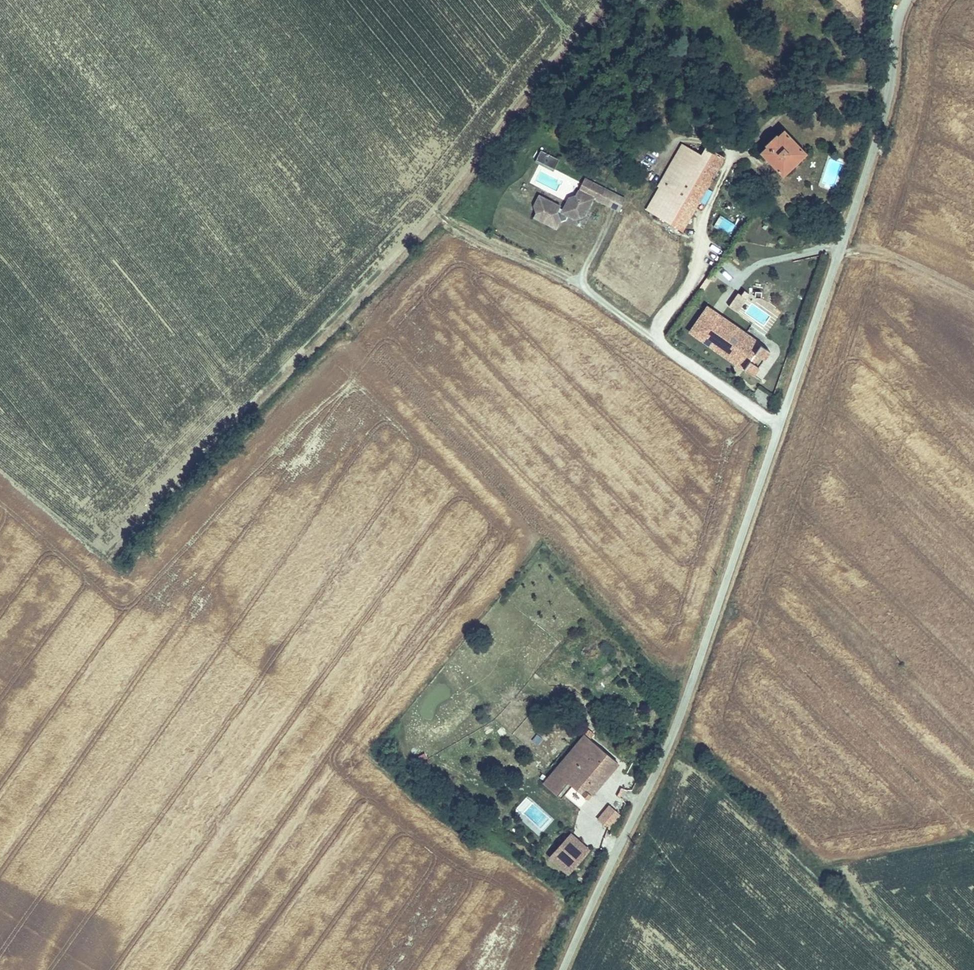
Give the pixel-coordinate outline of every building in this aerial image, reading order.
[(776,130),(757,149),(778,171),(798,152),(776,130)] [(679,225),(718,154),(702,145),(697,153),(678,143),(655,185),(651,182),(642,198),(647,201),(644,206),(679,225)] [(535,160),(554,170),(560,159),(540,149),(535,160)] [(620,196),(580,174),(571,192),(564,194),(557,205),(554,204),(555,202),(534,191),(529,201),(534,204),(531,208),(529,213),(550,225),(555,217),(554,214),(562,212),(568,215),(579,212),(588,195),(614,209),(620,196)] [(729,235),(735,224),(719,216),(713,227),(729,235)] [(737,293),(728,306),(738,312),(746,298),(737,293)] [(702,303),(685,328),(746,370),(763,346),(702,303)] [(766,408),(774,398),(760,389),(753,399),(766,408)] [(587,733),(542,784),(557,796),(569,783),(587,798),(615,764),(588,740),(591,736),(587,733)] [(608,805),(596,817),(607,827),(618,813),(608,805)] [(569,835),(549,855),(567,872),(587,850),(569,835)]
